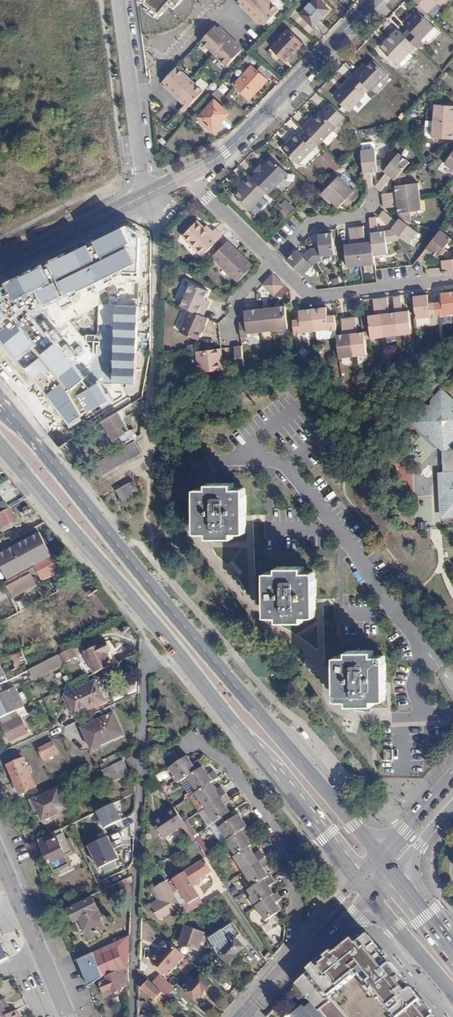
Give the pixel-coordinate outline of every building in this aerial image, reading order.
[(147,3),(161,16),(172,7),(175,9),(183,0),(147,0),(147,3)] [(180,36),(212,0),(190,0),(168,25),(180,36)] [(260,0),(239,0),(238,1),(245,8),(244,10),(247,13),(260,0)] [(266,0),(260,0),(247,13),(252,19),(254,17),(263,25),(277,11),(266,0)] [(316,0),(312,0),(298,15),(311,27),(327,10),(316,0)] [(445,0),(415,0),(432,16),(446,1),(445,0)] [(431,25),(414,8),(400,21),(408,28),(403,34),(413,43),(416,46),(421,40),(418,37),(431,25)] [(211,53),(226,36),(222,32),(220,34),(212,26),(198,41),(211,53)] [(395,61),(413,43),(403,34),(398,29),(393,33),(391,31),(378,45),(395,61)] [(285,30),(265,53),(274,61),(278,56),(283,61),(300,44),(285,30)] [(232,41),(226,36),(211,53),(224,66),(238,52),(230,44),(232,41)] [(360,65),(353,72),(369,87),(370,89),(388,71),(373,57),(363,68),(360,65)] [(246,99),(270,73),(260,63),(252,71),(248,68),(231,86),(246,99)] [(172,94),(187,78),(175,66),(162,81),(170,88),(167,90),(172,94)] [(347,109),(369,87),(353,72),(347,77),(350,80),(334,96),(347,109)] [(187,78),(172,94),(177,99),(179,97),(188,105),(201,90),(187,78)] [(212,101),(196,118),(210,131),(226,114),(212,101)] [(430,120),(452,122),(452,105),(432,104),(430,120)] [(318,141),(319,142),(341,119),(327,105),(309,123),(306,121),(302,125),(305,128),(318,141)] [(430,120),(429,137),(451,139),(451,129),(452,129),(452,122),(430,120)] [(296,162),(318,141),(305,128),(299,134),(298,133),(289,142),(287,140),(281,147),(296,162)] [(375,145),(360,147),(364,182),(373,181),(371,169),(383,167),(390,159),(387,155),(377,156),(375,145)] [(443,163),(452,170),(452,149),(443,163)] [(327,150),(321,156),(333,170),(340,164),(327,150)] [(408,160),(398,151),(390,159),(383,167),(394,176),(401,168),(408,160)] [(252,176),(268,192),(287,172),(271,157),(263,165),(261,163),(258,166),(255,169),(257,171),(252,176)] [(382,191),(383,198),(420,194),(418,179),(407,180),(406,172),(401,168),(394,176),(395,189),(382,191)] [(383,172),(374,182),(380,187),(389,178),(383,172)] [(252,176),(250,174),(246,178),(242,182),(245,185),(235,195),(250,210),(268,192),(252,176)] [(359,192),(338,175),(323,192),(340,206),(345,201),(349,205),(359,192)] [(420,194),(383,198),(383,204),(397,203),(399,216),(407,222),(412,218),(411,208),(421,207),(420,194)] [(280,205),(290,212),(294,206),(284,199),(280,205)] [(394,216),(383,207),(378,214),(388,222),(394,216)] [(377,215),(369,216),(372,238),(373,252),(387,250),(386,238),(396,236),(398,233),(390,227),(379,229),(377,215)] [(399,216),(390,227),(398,233),(407,240),(416,229),(407,222),(399,216)] [(196,219),(182,235),(203,254),(221,235),(214,228),(210,232),(196,219)] [(356,224),(360,264),(375,262),(373,252),(372,238),(365,239),(363,223),(356,224)] [(360,264),(356,224),(348,225),(350,242),(343,243),(346,265),(360,264)] [(440,227),(416,256),(423,262),(432,250),(440,257),(442,257),(452,256),(452,251),(444,245),(451,236),(440,227)] [(320,246),(309,247),(317,261),(322,260),(322,254),(335,253),(333,229),(318,231),(320,246)] [(252,264),(227,240),(212,254),(238,279),(252,264)] [(297,248),(287,258),(303,274),(317,261),(309,247),(302,254),(297,248)] [(442,257),(443,265),(426,267),(427,273),(452,271),(452,256),(442,257)] [(273,273),(268,278),(279,289),(283,284),(273,273)] [(279,289),(268,278),(262,283),(273,294),(279,289)] [(190,282),(180,304),(186,307),(202,314),(205,308),(202,306),(206,298),(203,297),(206,290),(190,282)] [(410,329),(407,307),(401,308),(399,292),(393,292),(395,309),(398,331),(410,329)] [(379,294),(384,332),(398,331),(395,309),(388,309),(386,293),(379,294)] [(384,332),(379,294),(373,295),(374,311),(368,312),(370,334),(384,332)] [(437,313),(452,310),(452,294),(442,295),(441,303),(436,303),(437,313)] [(427,296),(413,298),(416,322),(430,320),(429,314),(437,313),(436,303),(428,304),(427,296)] [(326,304),(313,306),(316,328),(327,327),(327,328),(336,327),(334,312),(327,313),(326,304)] [(271,307),(274,328),(288,326),(285,305),(271,307)] [(316,328),(313,306),(299,307),(300,316),(293,317),(295,332),(301,331),(302,330),(316,328)] [(202,314),(186,307),(182,314),(184,315),(178,329),(196,338),(206,316),(202,314)] [(271,307),(259,308),(261,329),(274,328),(271,307)] [(261,329),(259,308),(245,310),(246,320),(240,321),(242,336),(248,335),(248,331),(261,329)] [(348,314),(353,353),(366,352),(364,329),(357,330),(355,313),(348,314)] [(353,353),(348,314),(341,315),(343,331),(336,332),(339,354),(353,353)] [(244,365),(242,343),(233,344),(236,365),(244,365)] [(220,346),(196,349),(199,370),(223,367),(220,346)] [(439,388),(430,396),(431,401),(426,401),(426,406),(422,406),(413,416),(413,420),(424,431),(429,431),(430,436),(443,447),(450,446),(450,444),(452,444),(452,408),(452,407),(452,406),(452,394),(444,387),(439,388)] [(121,411),(106,419),(118,438),(133,430),(121,411)] [(113,453),(91,465),(97,476),(119,464),(113,453)] [(446,469),(438,470),(439,511),(444,514),(452,514),(452,460),(446,469)] [(130,481),(112,491),(119,503),(137,493),(130,481)] [(197,493),(197,499),(193,499),(193,529),(197,529),(197,537),(206,537),(206,542),(230,541),(230,537),(240,537),(240,530),(243,530),(243,521),(243,500),(240,500),(240,492),(230,492),(230,488),(206,488),(206,493),(197,493)] [(9,507),(5,499),(0,502),(0,511),(9,507)] [(0,553),(0,576),(2,580),(46,557),(34,535),(0,553)] [(305,627),(305,622),(312,622),(312,614),(315,614),(315,606),(314,583),(312,583),(312,576),(304,576),(304,571),(274,572),(274,577),(267,577),(267,584),(264,584),(264,615),(267,615),(267,623),(275,622),(275,627),(305,627)] [(24,572),(4,582),(7,589),(28,578),(24,572)] [(84,653),(94,675),(105,670),(100,658),(114,652),(108,641),(84,653)] [(23,651),(4,660),(9,670),(28,661),(23,651)] [(345,655),(345,659),(338,659),(338,667),(335,667),(336,697),(339,697),(339,705),(346,705),(346,709),(377,708),(377,704),(384,704),(383,696),(387,696),(386,685),(386,665),(383,665),(383,658),(376,658),(376,654),(345,655)] [(41,663),(29,668),(33,675),(49,667),(46,660),(41,663)] [(91,682),(62,695),(71,716),(100,703),(91,682)] [(18,709),(8,688),(0,692),(0,717),(18,709)] [(38,699),(31,702),(33,708),(40,705),(38,699)] [(0,717),(0,722),(8,740),(28,732),(18,709),(0,717)] [(111,711),(80,725),(90,746),(121,732),(111,711)] [(51,741),(37,747),(42,758),(56,752),(51,741)] [(187,772),(202,762),(197,755),(192,758),(187,750),(169,761),(175,770),(177,769),(181,775),(187,772)] [(123,751),(99,762),(109,781),(130,771),(123,757),(123,751)] [(21,757),(6,764),(19,792),(34,785),(21,757)] [(187,772),(196,786),(209,778),(217,773),(212,767),(207,770),(202,762),(187,772)] [(194,788),(204,803),(223,791),(218,785),(214,787),(209,778),(196,786),(194,788)] [(37,808),(42,818),(66,807),(57,787),(35,797),(34,794),(27,798),(33,810),(37,808)] [(216,817),(229,808),(223,799),(226,797),(223,791),(204,803),(213,818),(216,817)] [(114,805),(97,813),(104,830),(122,822),(114,805)] [(174,807),(152,821),(163,842),(186,826),(174,807)] [(216,817),(227,834),(246,822),(238,810),(232,813),(229,808),(216,817)] [(227,834),(225,835),(235,851),(247,842),(250,841),(244,832),(250,828),(246,822),(227,834)] [(62,826),(37,838),(55,875),(73,867),(70,859),(77,856),(62,826)] [(210,828),(199,832),(202,839),(213,835),(210,828)] [(108,838),(87,849),(98,873),(119,862),(108,838)] [(233,852),(243,867),(262,854),(257,847),(252,850),(247,842),(235,851),(233,852)] [(262,854),(243,867),(253,882),(267,873),(261,863),(265,859),(262,854)] [(204,857),(192,864),(198,876),(212,869),(204,857)] [(172,877),(176,883),(185,877),(188,883),(192,881),(198,876),(192,864),(172,877)] [(248,892),(254,902),(273,889),(267,881),(273,877),(270,871),(267,873),(253,882),(247,886),(250,891),(248,892)] [(130,874),(116,881),(122,892),(130,888),(130,874)] [(183,896),(177,899),(185,913),(204,902),(192,881),(188,883),(185,877),(176,883),(183,896)] [(166,882),(153,890),(161,903),(152,909),(159,921),(181,909),(166,882)] [(273,889),(254,902),(264,916),(279,907),(273,898),(279,894),(275,888),(273,889)] [(95,896),(68,908),(78,930),(87,926),(94,943),(110,935),(98,909),(101,908),(95,896)] [(231,918),(207,936),(218,954),(230,964),(237,955),(236,954),(243,945),(235,938),(241,933),(231,918)] [(183,925),(181,932),(200,938),(202,931),(183,925)] [(200,938),(181,932),(178,942),(197,948),(200,938)] [(104,975),(127,965),(129,935),(76,958),(86,983),(104,975)] [(400,974),(369,936),(342,940),(295,988),(308,1000),(319,1013),(359,977),(392,1016),(436,1016),(400,974)] [(168,943),(151,963),(167,977),(185,957),(168,943)] [(126,984),(127,965),(104,975),(106,979),(98,983),(104,996),(123,989),(122,986),(126,984)] [(151,984),(140,974),(140,988),(157,1004),(164,997),(151,984)] [(158,976),(151,984),(164,997),(167,999),(176,990),(158,976)] [(199,976),(186,992),(194,999),(202,991),(203,992),(209,985),(199,976)] [(319,1013),(308,1000),(300,1007),(298,1004),(287,1013),(291,1016),(322,1016),(319,1013)] [(12,1014),(9,1008),(5,1010),(0,1001),(0,1016),(7,1016),(12,1014)]
